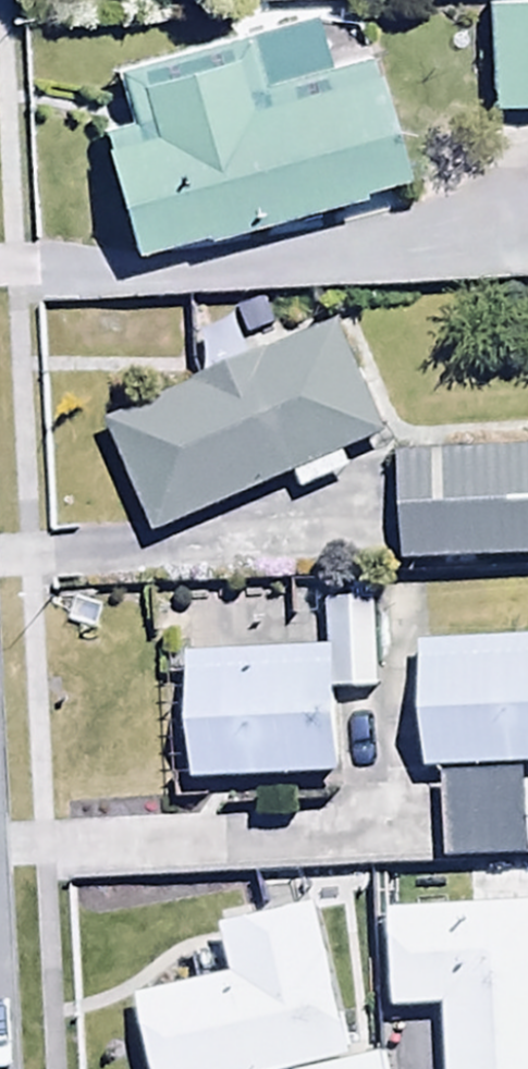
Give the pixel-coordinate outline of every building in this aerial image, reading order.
[(488,12),(496,117),(527,114),(527,9),(488,12)] [(100,128),(135,263),(402,194),(357,22),(253,49),(251,39),(116,74),(128,120),(100,128)] [(153,539),(294,477),(302,496),(351,475),(343,456),(380,440),(331,328),(105,426),(153,539)] [(397,460),(403,568),(527,561),(527,453),(397,460)] [(328,653),(185,659),(190,783),(341,777),(337,694),(378,693),(375,601),(326,603),(328,653)] [(423,771),(527,769),(527,641),(420,644),(423,771)] [(444,779),(447,863),(527,860),(527,784),(523,785),(523,776),(444,779)] [(318,906),(219,927),(230,981),(137,1001),(151,1068),(310,1068),(350,1060),(318,906)] [(387,913),(392,1011),(443,1009),(446,1068),(527,1068),(527,907),(387,913)] [(379,1060),(339,1068),(381,1068),(379,1060)]
